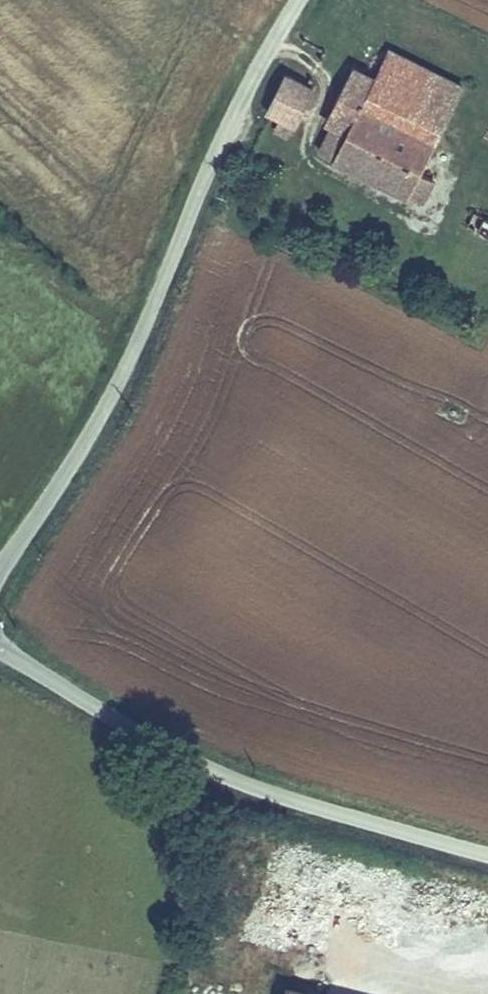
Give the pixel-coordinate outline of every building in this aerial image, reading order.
[(354,105),(423,140),(451,87),(382,52),(370,74),(354,105)] [(409,167),(423,140),(354,105),(370,74),(349,64),(321,118),(328,122),(315,147),(420,201),(432,178),(409,167)] [(284,84),(279,94),(301,105),(306,96),(284,84)] [(301,105),(279,94),(270,111),(278,115),(273,125),(287,133),(301,105)] [(475,223),(487,229),(487,195),(475,223)] [(373,890),(385,893),(391,874),(378,870),(373,890)]
